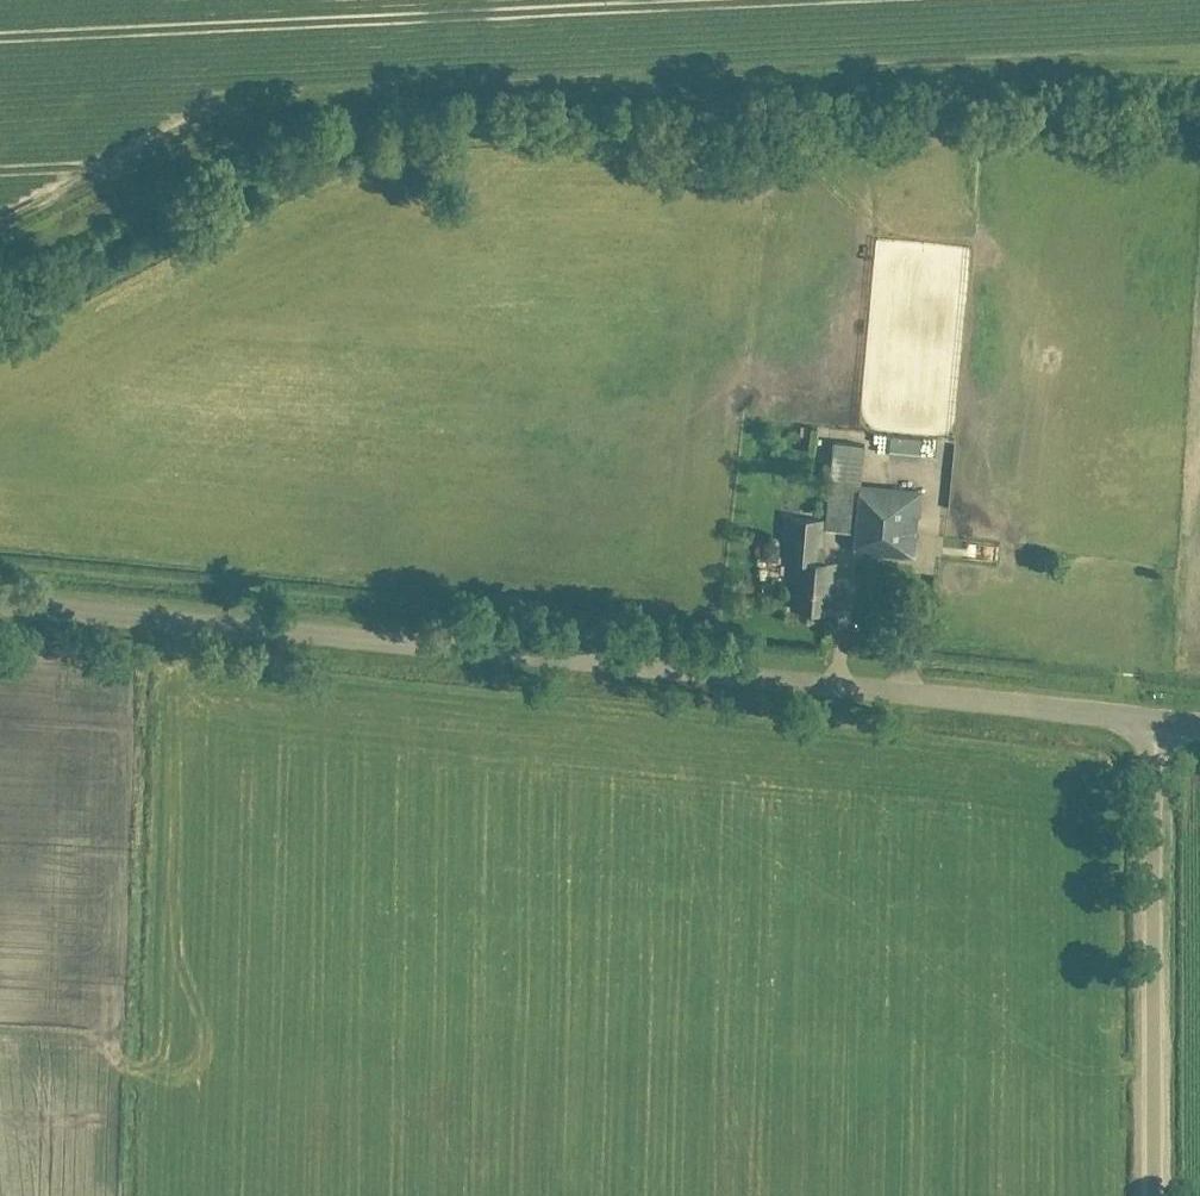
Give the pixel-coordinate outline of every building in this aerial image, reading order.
[(894,456),(923,459),(925,441),(896,439),(894,456)] [(856,552),(913,557),(919,495),(862,490),(856,552)] [(784,563),(796,564),(792,610),(831,613),(835,565),(819,564),(822,522),(787,520),(784,563)]
